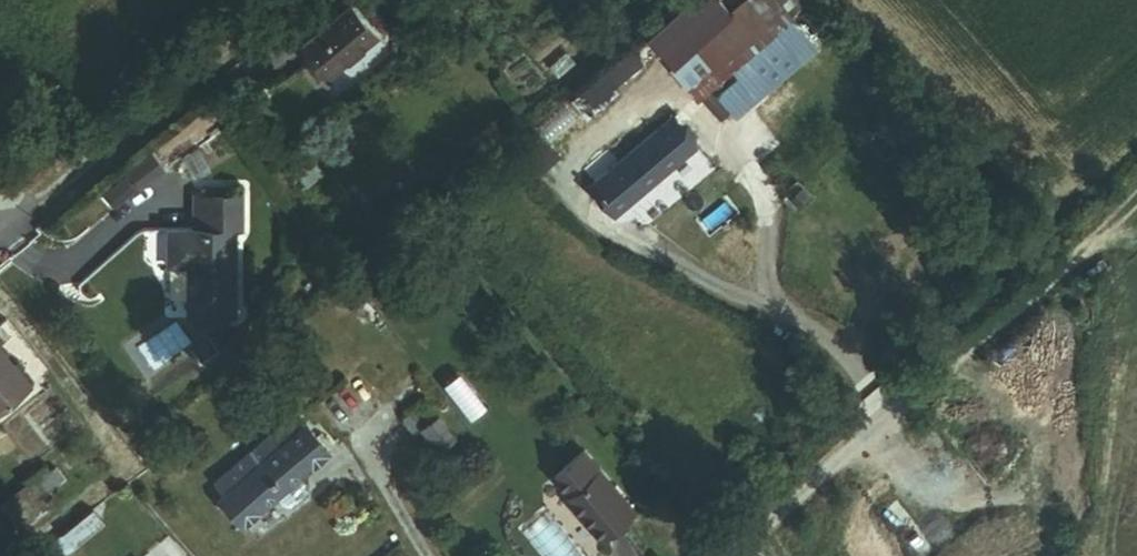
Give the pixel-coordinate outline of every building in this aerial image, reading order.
[(675,75),(706,103),(763,42),(752,32),(768,15),(752,0),(744,0),(675,75)] [(338,7),(294,45),(322,77),(366,40),(338,7)] [(755,97),(808,59),(792,37),(739,74),(755,97)] [(709,96),(720,118),(738,109),(729,90),(717,96),(715,93),(709,96)] [(624,209),(696,146),(672,119),(601,181),(624,209)] [(661,207),(710,162),(696,146),(624,209),(633,218),(661,207)] [(98,181),(111,203),(165,172),(151,150),(98,181)] [(360,198),(330,154),(302,174),(332,217),(360,198)] [(168,273),(185,272),(186,322),(235,322),(234,234),(239,234),(239,197),(192,197),(193,234),(167,234),(168,273)] [(37,387),(0,343),(0,418),(37,387)] [(422,406),(400,424),(412,438),(421,431),(435,447),(448,436),(422,406)] [(293,413),(265,436),(274,448),(303,424),(293,413)] [(327,453),(303,424),(274,448),(265,436),(212,480),(223,493),(217,498),(239,525),(327,453)] [(636,514),(585,455),(553,484),(604,543),(636,514)] [(38,487),(21,502),(31,514),(71,477),(63,469),(59,473),(53,466),(34,482),(38,487)]
